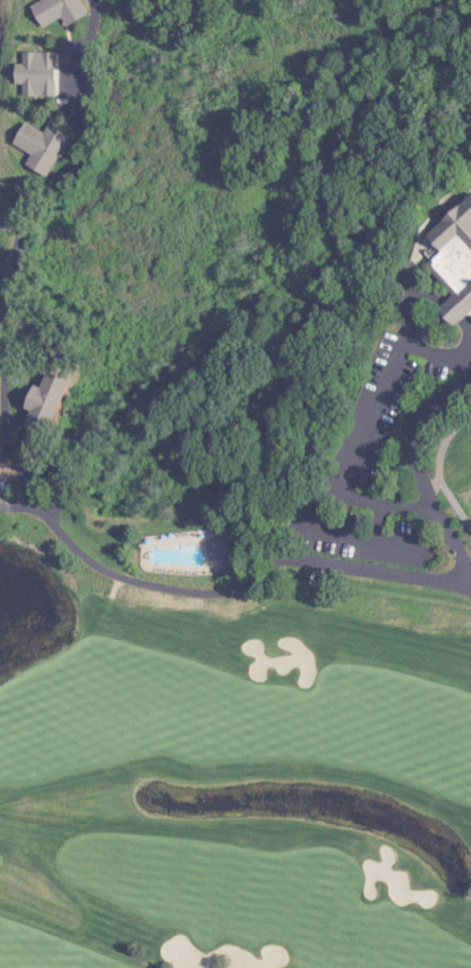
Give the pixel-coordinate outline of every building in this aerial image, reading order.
[(28,7),(40,29),(59,18),(64,27),(86,14),(77,0),(38,0),(28,7)] [(50,51),(19,51),(19,63),(10,63),(10,82),(20,82),(21,96),(51,96),(50,51)] [(22,123),(11,144),(29,156),(23,164),(43,178),(67,138),(46,125),(40,135),(22,123)] [(470,312),(470,192),(422,237),(435,252),(420,267),(449,297),(444,302),(433,311),(451,329),(462,320),(470,312)] [(65,385),(41,439),(17,428),(23,414),(18,412),(28,388),(35,391),(42,375),(65,385)] [(204,542),(212,560),(227,554),(219,535),(204,542)]
